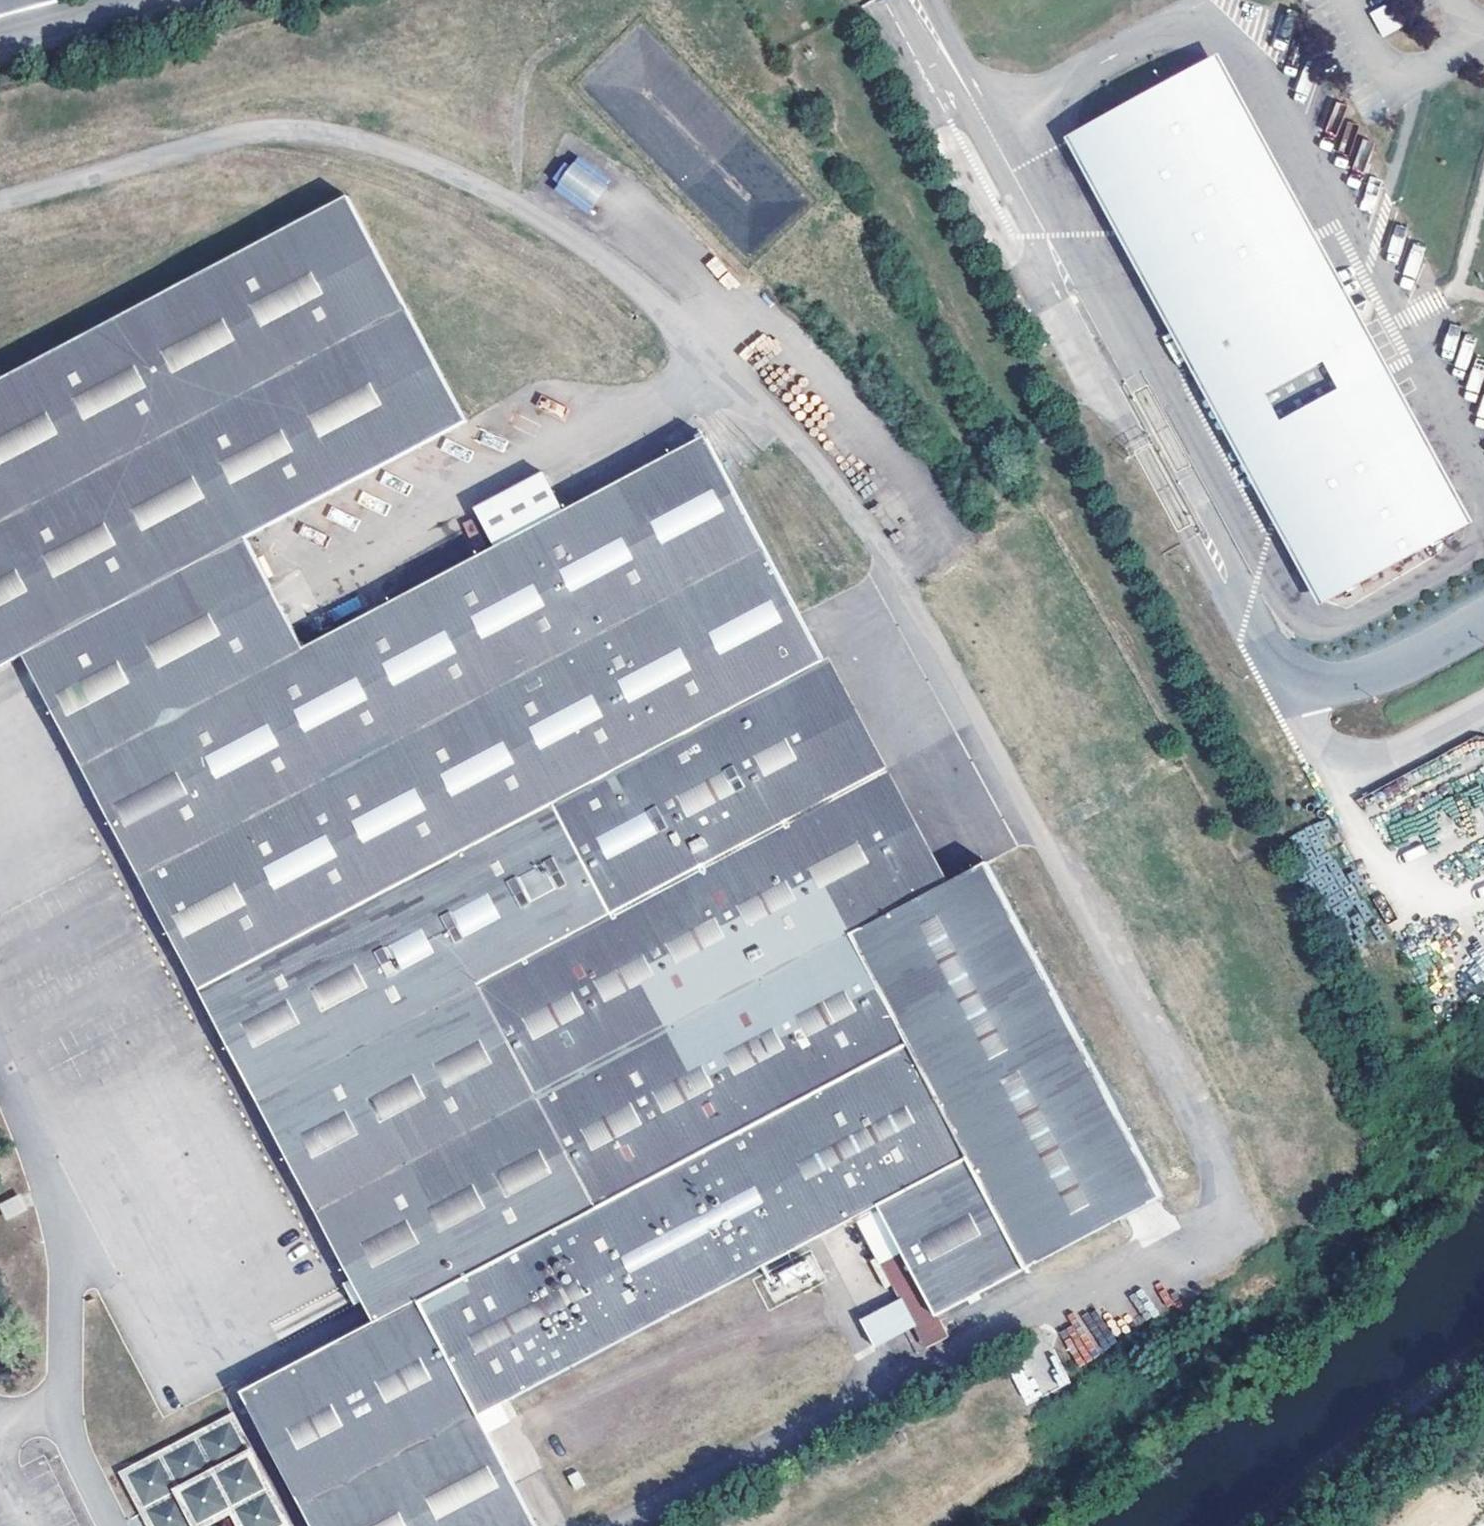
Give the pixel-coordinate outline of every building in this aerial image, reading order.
[(1404,25),(1393,1),(1373,13),(1384,36),(1404,25)] [(1454,530),(1203,67),(1079,133),(1331,595),(1454,530)] [(553,187),(585,213),(611,182),(580,156),(553,187)] [(0,382),(0,670),(23,658),(374,1323),(243,1391),(312,1525),(537,1525),(479,1417),(855,1220),(879,1208),(939,1317),(1164,1198),(987,864),(950,884),(831,659),(827,662),(706,436),(305,650),(246,540),(468,421),(350,201),(0,382)] [(0,1203),(0,1210),(5,1220),(26,1209),(18,1194),(0,1203)] [(879,1208),(855,1220),(926,1350),(950,1338),(939,1317),(879,1208)] [(233,1414),(119,1474),(146,1525),(218,1525),(231,1519),(234,1525),(292,1525),(233,1414)]
